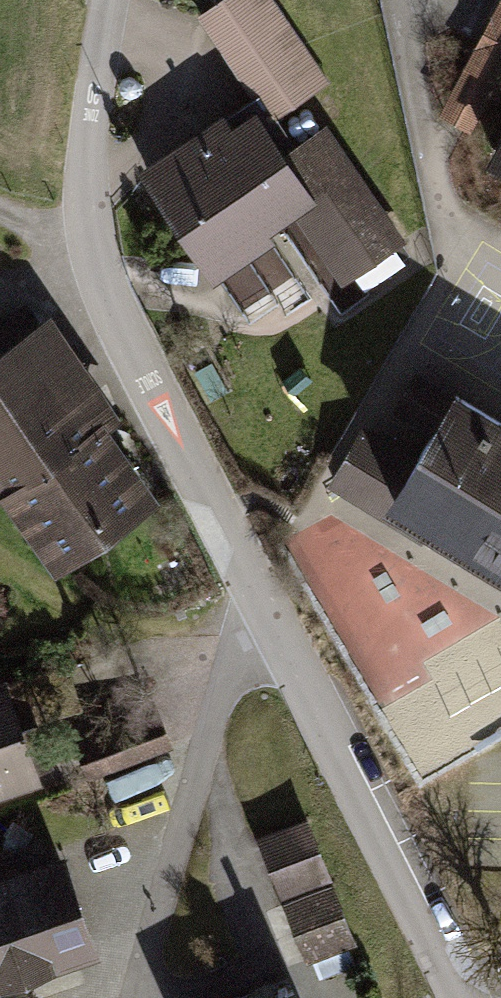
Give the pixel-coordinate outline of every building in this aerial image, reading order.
[(270,121),(319,90),(260,0),(225,0),(201,16),(257,101),(270,121)] [(440,121),(466,135),(500,70),(500,6),(440,121)] [(257,101),(143,177),(214,282),(303,223),(346,287),(400,250),(322,134),(292,154),(270,121),(257,101)] [(500,173),(500,133),(484,164),(500,173)] [(155,495),(103,423),(112,416),(42,319),(0,349),(0,486),(6,482),(63,562),(155,495)] [(327,488),(423,547),(428,538),(500,582),(500,418),(457,391),(420,462),(364,429),(327,488)] [(0,674),(0,796),(45,780),(9,671),(0,674)] [(150,715),(81,743),(93,773),(162,745),(150,715)] [(305,822),(259,840),(304,956),(350,938),(305,822)] [(0,862),(0,971),(3,980),(101,945),(63,839),(0,862)]
